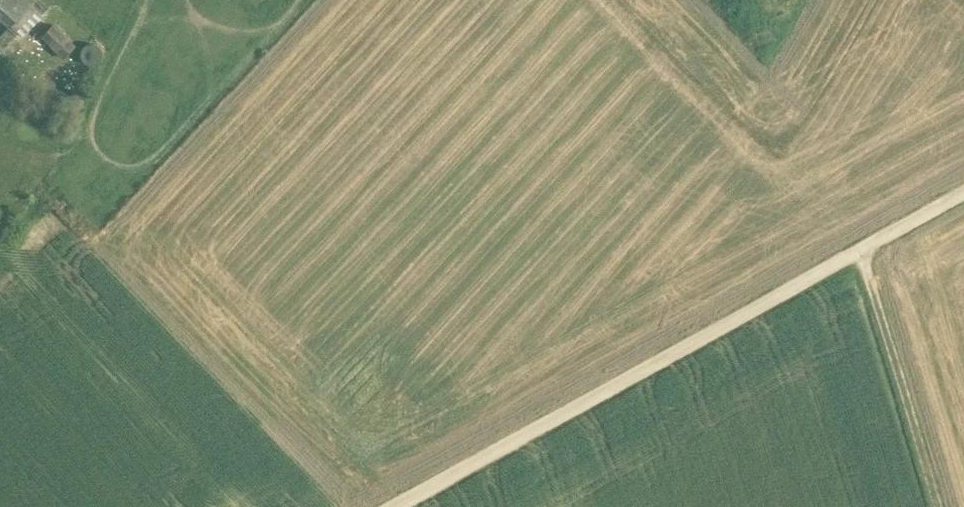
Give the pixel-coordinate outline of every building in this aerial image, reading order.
[(27,0),(0,0),(0,16),(8,23),(29,1),(27,0)] [(29,1),(8,23),(20,34),(40,12),(29,1)] [(74,44),(53,24),(39,39),(60,59),(74,44)]
